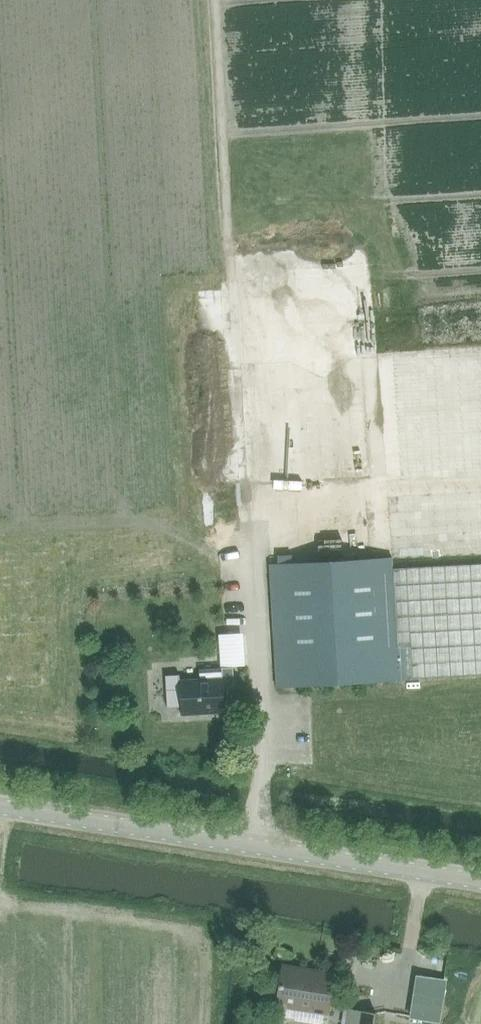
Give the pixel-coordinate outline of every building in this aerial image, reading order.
[(312,265),(313,240),(245,237),(244,252),(258,252),(258,263),(312,265)] [(289,320),(367,316),(364,268),(325,271),(325,287),(288,289),(289,320)] [(457,414),(444,415),(445,451),(458,450),(457,414)] [(330,448),(299,451),(303,484),(378,476),(378,472),(346,475),(345,460),(331,462),(330,448)] [(413,494),(414,505),(456,503),(456,493),(413,494)] [(392,521),(393,540),(424,540),(424,521),(392,521)] [(392,567),(392,557),(292,563),(292,553),(275,553),(276,563),(270,564),(277,686),(480,675),(480,563),(392,567)] [(181,713),(225,711),(223,677),(179,679),(181,713)] [(318,974),(318,970),(283,965),(277,1004),(328,1012),(334,977),(318,974)] [(375,1012),(349,1008),(346,1023),(373,1023),(375,1012)]
